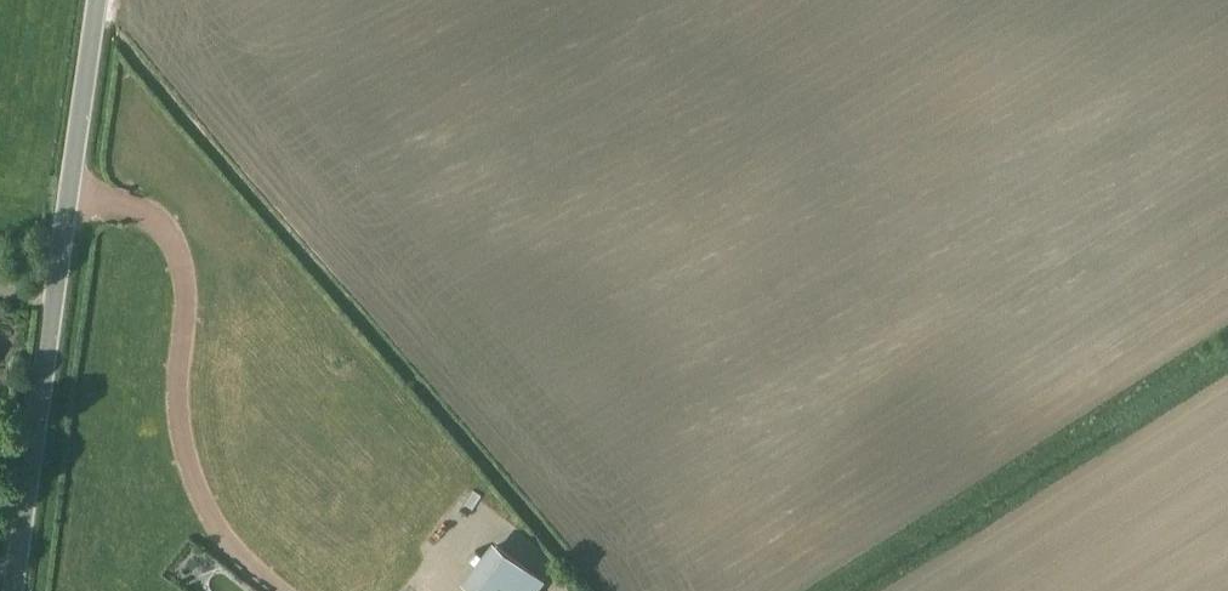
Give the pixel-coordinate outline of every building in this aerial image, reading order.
[(466,590),(527,590),(538,575),(491,541),(462,581),(470,587),(466,590)]
